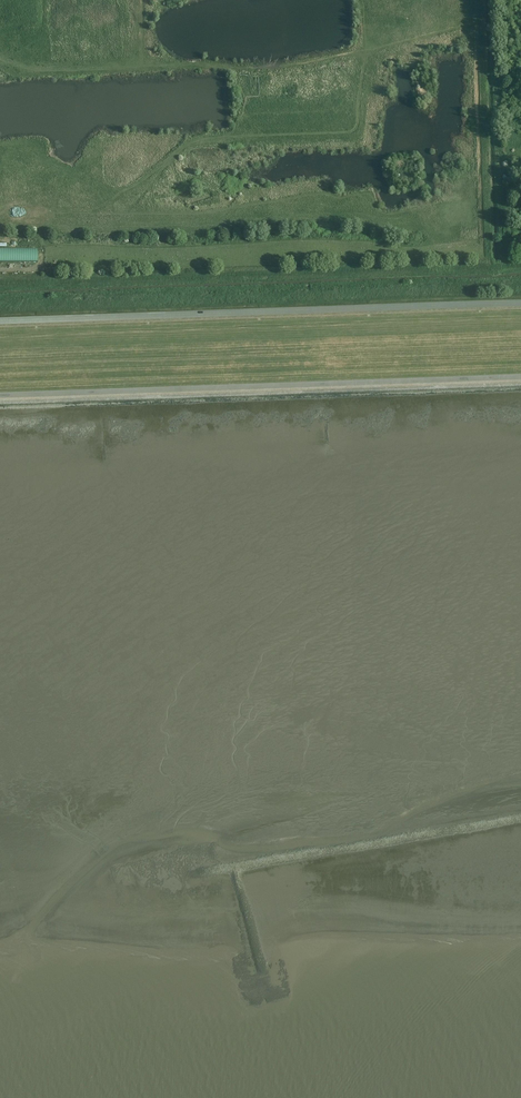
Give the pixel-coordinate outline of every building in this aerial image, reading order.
[(0,249),(0,262),(38,262),(38,249),(0,249)]
